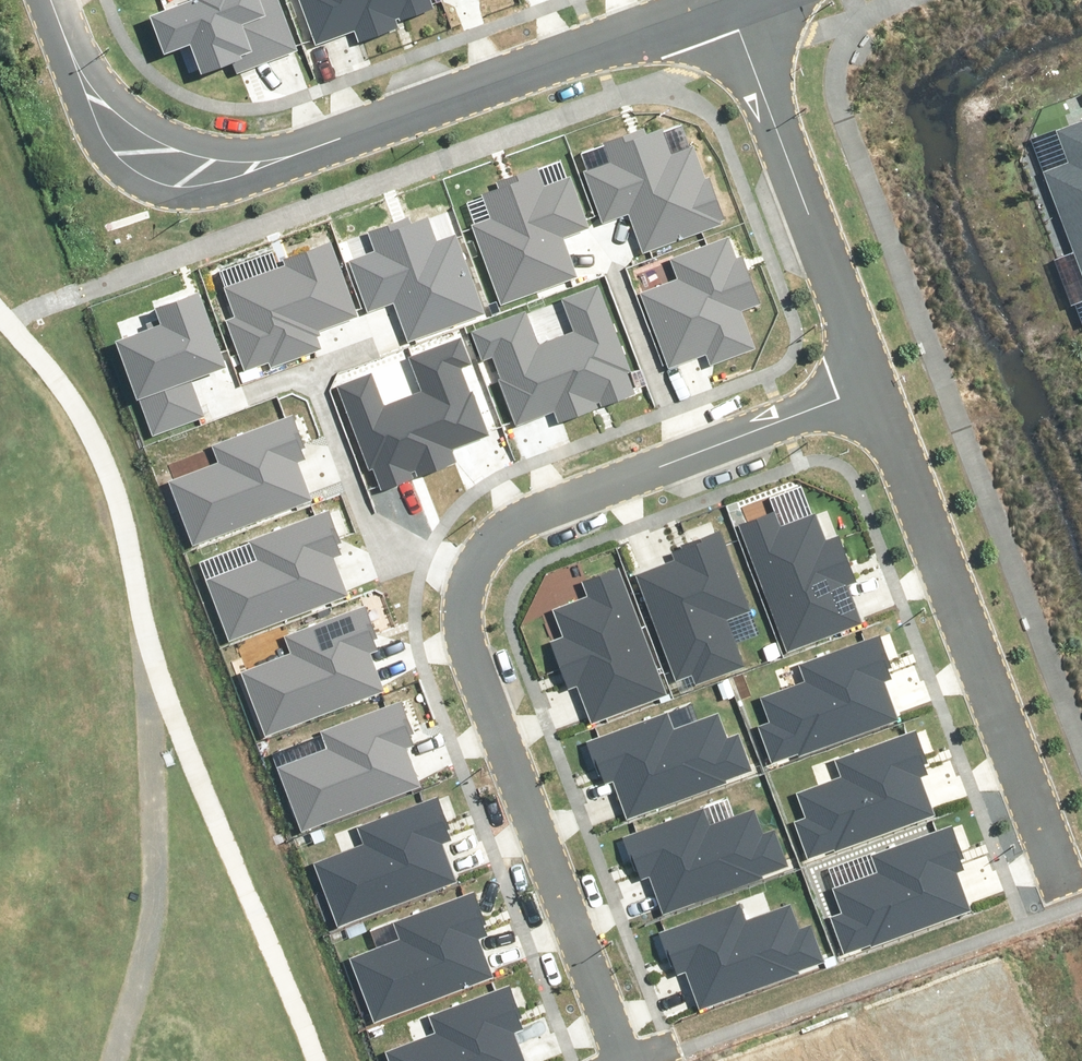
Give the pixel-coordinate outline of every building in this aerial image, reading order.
[(150,7),(164,46),(191,37),(202,66),(232,56),(235,66),(297,44),(281,0),(170,0),(150,7)] [(318,43),(355,29),(359,39),(407,20),(405,13),(439,0),(301,0),(318,43)] [(631,208),(644,246),(729,218),(712,168),(704,171),(692,136),(677,142),(671,124),(651,130),(648,121),(607,134),(615,156),(587,166),(605,217),(631,208)] [(503,297),(581,271),(567,232),(593,223),(575,171),(547,181),(540,159),(499,173),(502,183),(483,190),(489,208),(474,213),(503,297)] [(395,296),(408,335),(485,308),(457,225),(441,230),(435,212),(415,219),(412,209),(371,224),(379,245),(351,255),(369,305),(395,296)] [(639,283),(666,364),(711,348),(714,356),(757,342),(744,303),(763,297),(746,248),(739,251),(732,231),(671,252),(677,270),(639,283)] [(227,312),(246,363),(270,355),(273,361),(321,343),(314,324),(359,307),(331,235),(285,252),(288,258),(229,280),(240,307),(227,312)] [(562,412),(633,387),(625,367),(631,365),(601,281),(571,292),(582,325),(541,339),(528,303),(475,322),(485,349),(491,347),(515,414),(557,399),(562,412)] [(120,334),(154,426),(205,407),(193,371),(231,358),(204,283),(159,299),(166,318),(120,334)] [(376,461),(383,481),(454,456),(449,443),(492,428),(468,361),(474,359),(464,332),(411,351),(424,386),(383,401),(372,369),(341,379),(370,463),(376,461)] [(173,477),(194,535),(310,494),(298,458),(308,454),(293,413),(217,440),(223,459),(173,477)] [(846,574),(853,571),(835,524),(824,528),(813,499),(779,512),(774,499),(736,513),(785,643),(861,615),(846,574)] [(207,571),(228,629),(344,588),(331,552),(342,548),(327,507),(250,534),(257,553),(207,571)] [(639,566),(678,671),(695,664),(699,676),(745,659),(730,618),(758,608),(726,521),(678,538),(682,550),(639,566)] [(553,633),(571,681),(578,678),(594,718),(670,690),(620,560),(583,574),(588,587),(553,600),(564,629),(553,633)] [(243,665),(264,723),(380,682),(368,646),(378,642),(363,601),(287,629),(293,647),(243,665)] [(886,672),(895,669),(880,627),(800,656),(806,673),(763,689),(771,711),(758,716),(773,756),(899,710),(886,672)] [(280,763),(301,821),(417,779),(405,744),(415,740),(400,699),(324,726),(330,745),(280,763)] [(590,734),(605,776),(615,772),(629,809),(755,763),(741,723),(728,728),(719,706),(676,722),(670,705),(590,734)] [(924,767),(934,763),(919,722),(839,751),(845,768),(802,784),(810,806),(797,811),(812,851),(938,805),(924,767)] [(316,858),(337,917),(454,875),(441,840),(451,836),(437,795),(360,822),(367,841),(316,858)] [(625,830),(640,872),(650,868),(664,906),(790,859),(775,820),(762,824),(754,802),(711,818),(704,801),(625,830)] [(956,864),(966,861),(951,819),(871,848),(877,865),(834,881),(842,903),(829,908),(844,948),(970,902),(956,864)] [(359,951),(380,1009),(496,968),(483,932),(494,928),(479,887),(402,915),(409,933),(359,951)] [(658,923),(674,965),(684,962),(697,999),(824,953),(809,913),(796,918),(788,895),(744,911),(738,894),(658,923)] [(398,1060),(527,1060),(529,1060),(516,1025),(526,1021),(512,980),(435,1007),(442,1026),(391,1044),(398,1060)]
